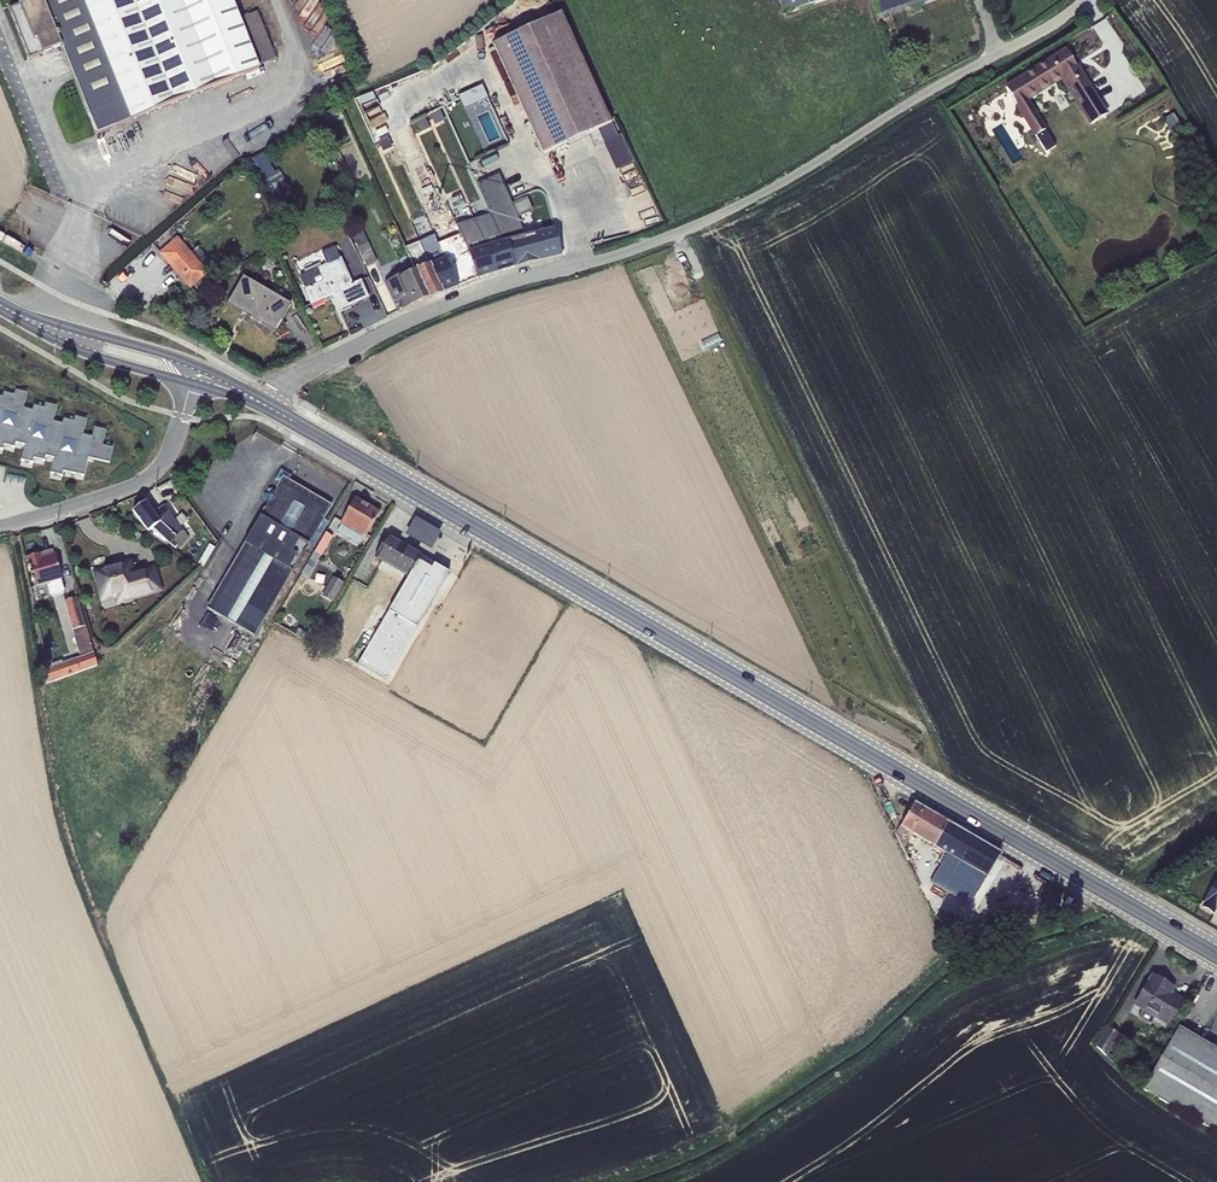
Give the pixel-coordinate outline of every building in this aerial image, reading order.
[(9,9),(29,58),(29,59),(61,46),(97,135),(275,58),(256,12),(239,19),(231,0),(31,0),(9,9)] [(827,0),(779,0),(784,15),(827,0)] [(876,20),(932,0),(869,0),(876,20)] [(561,13),(493,45),(543,154),(597,130),(611,123),(561,13)] [(1066,51),(1006,89),(1046,153),(1055,147),(1045,132),(1047,130),(1029,102),(1062,82),(1090,127),(1109,115),(1079,67),(1077,68),(1066,51)] [(483,86),(458,97),(464,111),(489,99),(483,86)] [(335,108),(322,114),(325,120),(338,116),(335,108)] [(425,118),(415,123),(420,133),(430,128),(425,118)] [(611,123),(597,130),(603,143),(618,137),(611,123)] [(1000,137),(1014,160),(1021,156),(1002,125),(995,129),(1000,137)] [(387,137),(377,141),(382,152),(392,148),(387,137)] [(261,155),(247,163),(275,202),(291,190),(278,172),(275,174),(261,155)] [(507,239),(514,268),(562,255),(554,228),(525,236),(498,176),(477,185),(489,215),(501,241),(507,239)] [(527,197),(512,204),(518,218),(533,211),(527,197)] [(461,223),(477,216),(472,203),(455,210),(461,223)] [(477,279),(460,234),(458,235),(454,237),(457,243),(453,245),(459,256),(456,257),(454,252),(451,253),(445,241),(452,238),(438,208),(424,213),(434,235),(458,287),(477,279)] [(501,241),(489,215),(456,225),(460,234),(477,279),(514,268),(507,239),(501,241)] [(363,231),(353,236),(367,267),(377,262),(363,231)] [(434,235),(419,242),(443,293),(458,287),(434,235)] [(178,238),(160,254),(190,288),(214,268),(197,248),(191,254),(178,238)] [(443,293),(419,242),(405,248),(415,270),(428,299),(443,293)] [(327,265),(299,277),(304,289),(303,289),(310,306),(332,296),(338,312),(368,298),(360,280),(352,284),(341,258),(340,258),(335,247),(322,253),(327,265)] [(428,299),(415,270),(386,282),(398,311),(428,299)] [(244,278),(227,305),(228,304),(274,331),(273,332),(274,332),(290,305),(244,278)] [(3,450),(4,445),(14,448),(15,443),(24,445),(21,460),(33,463),(34,458),(44,461),(45,456),(53,458),(50,473),(62,476),(63,472),(84,476),(88,458),(109,463),(112,448),(102,446),(106,430),(94,428),(92,437),(83,435),(86,420),(74,417),(73,422),(63,419),(62,424),(53,421),(56,406),(45,404),(44,408),(33,406),(32,410),(23,408),(27,393),(15,390),(14,395),(3,393),(2,397),(0,397),(0,449),(3,450)] [(266,506),(206,609),(254,636),(308,545),(313,548),(328,522),(323,519),(330,506),(288,481),(291,476),(281,470),(274,480),(279,483),(276,489),(263,493),(266,506)] [(341,526),(336,533),(357,544),(361,537),(362,538),(363,535),(366,536),(379,513),(354,499),(339,525),(341,526)] [(145,502),(132,511),(147,532),(152,528),(176,550),(188,538),(163,505),(153,514),(145,502)] [(420,517),(411,535),(438,548),(447,530),(420,517)] [(314,553),(320,556),(322,557),(333,537),(326,533),(314,553)] [(408,577),(420,556),(386,537),(374,557),(408,577)] [(209,544),(197,564),(203,567),(214,547),(209,544)] [(320,556),(314,553),(302,574),(307,577),(320,556)] [(39,554),(26,558),(31,574),(35,589),(47,586),(50,594),(64,590),(54,555),(41,559),(39,554)] [(420,556),(408,577),(393,603),(357,663),(385,679),(415,627),(417,628),(449,573),(420,556)] [(132,559),(92,571),(100,602),(115,599),(117,605),(162,592),(155,566),(135,571),(132,559)] [(332,576),(321,595),(333,602),(344,583),(332,576)] [(51,667),(39,671),(43,684),(97,666),(77,597),(63,601),(79,657),(67,662),(66,660),(50,665),(51,667)] [(918,838),(932,814),(913,804),(895,834),(902,850),(912,835),(918,838)] [(932,814),(918,838),(933,847),(947,823),(932,814)] [(947,823),(933,847),(955,859),(968,836),(947,823)] [(968,836),(955,859),(986,878),(1000,854),(968,836)] [(1201,906),(1214,914),(1215,911),(1216,912),(1216,880),(1201,906)] [(1166,1026),(1181,1001),(1169,994),(1172,988),(1164,983),(1152,976),(1134,1007),(1141,1011),(1137,1018),(1150,1025),(1154,1019),(1166,1026)] [(1107,1027),(1095,1047),(1106,1057),(1120,1035),(1107,1027)] [(1179,1027),(1142,1090),(1216,1133),(1216,1050),(1179,1027)]
